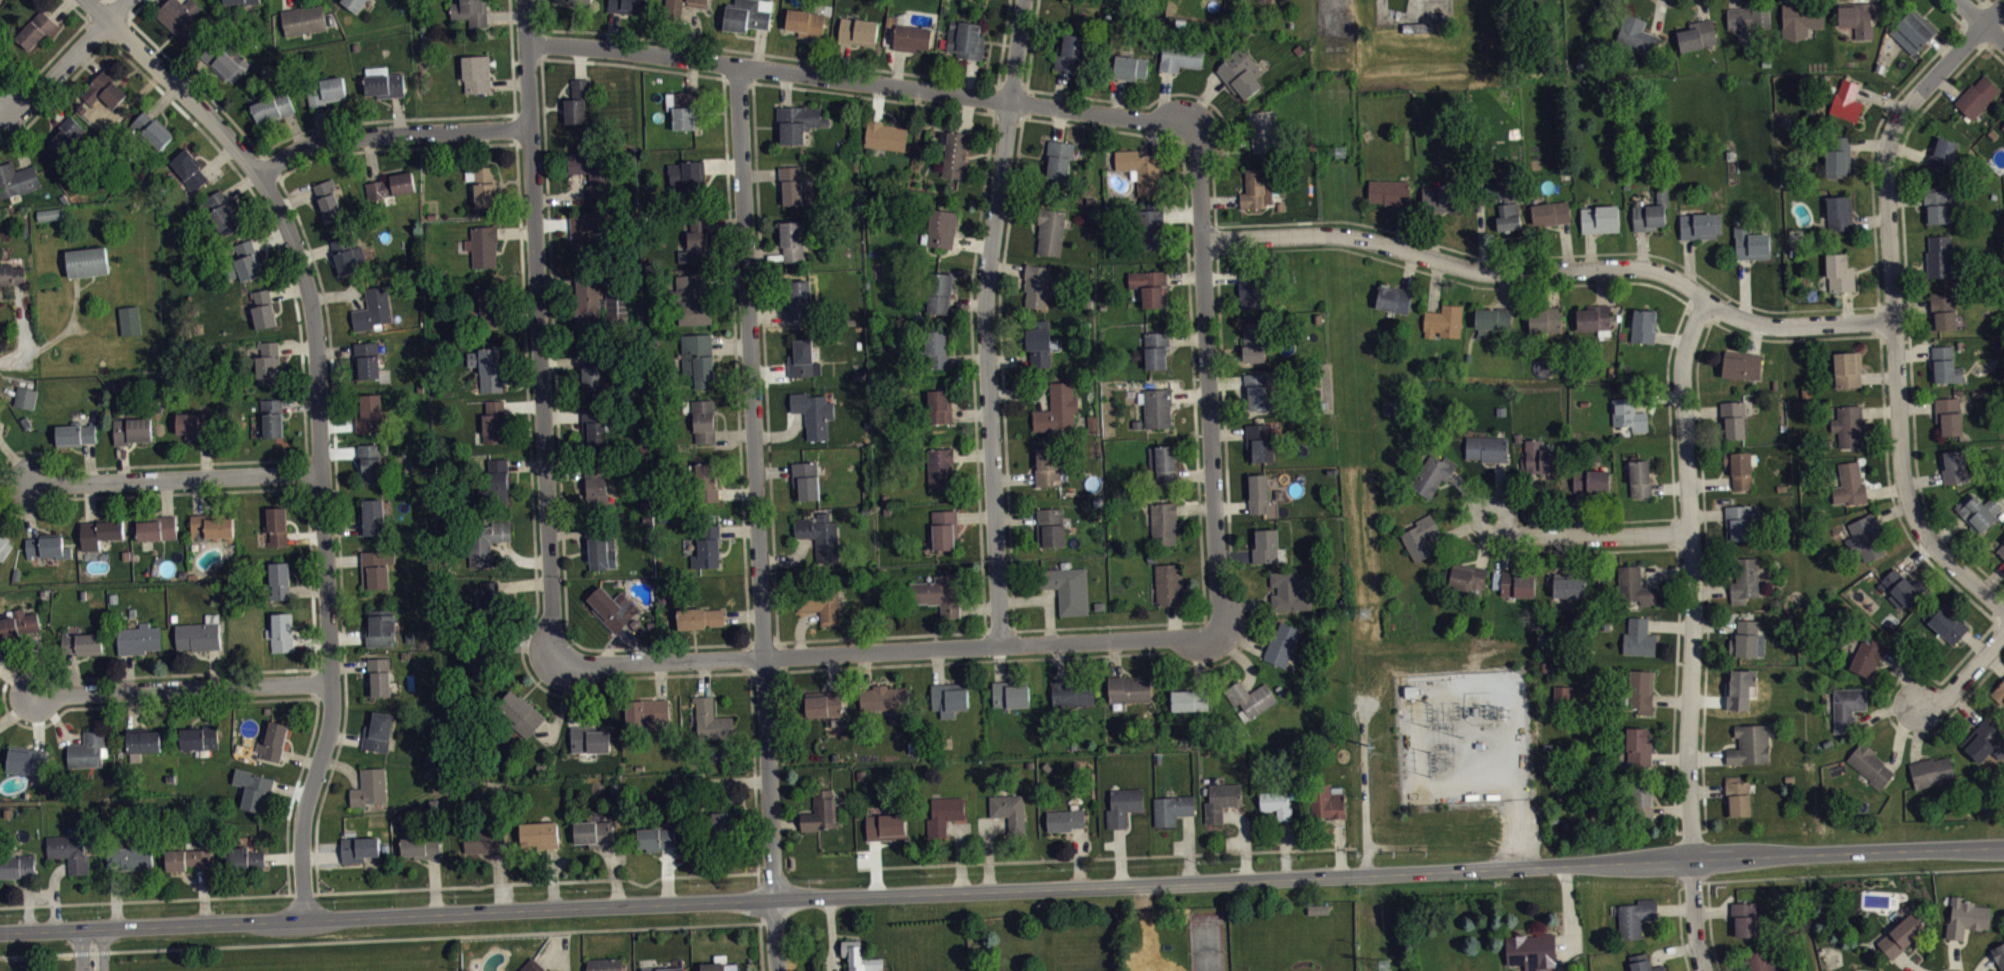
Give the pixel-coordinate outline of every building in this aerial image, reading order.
[(155,12),(185,41),(204,21),(195,13),(202,6),(196,0),(187,0),(184,3),(181,0),(166,0),(155,12)] [(261,0),(224,0),(225,10),(261,8),(261,0)] [(357,12),(340,0),(366,0),(357,12)] [(450,15),(469,15),(469,24),(488,23),(487,0),(449,0),(450,15)] [(557,6),(594,10),(595,0),(557,0),(557,6)] [(606,11),(643,16),(645,0),(607,0),(606,11)] [(665,12),(682,14),(683,4),(707,7),(708,0),(667,0),(665,12)] [(745,33),(746,26),(770,29),(774,0),(734,0),(734,3),(726,2),(723,30),(745,33)] [(1837,2),(1877,1),(1878,18),(1871,18),(1872,38),(1855,39),(1854,26),(1838,26),(1837,2)] [(280,9),(286,36),(328,27),(323,3),(307,6),(307,4),(280,9)] [(1781,4),(1783,36),(1793,41),(1807,35),(1807,27),(1825,26),(1824,3),(1781,4)] [(1726,8),(1727,29),(1739,29),(1740,36),(1754,36),(1754,27),(1770,27),(1769,6),(1726,8)] [(1913,55),(1937,30),(1913,7),(1889,32),(1913,55)] [(15,36),(41,8),(58,24),(48,35),(45,32),(30,49),(15,36)] [(788,8),(825,14),(822,39),(798,36),(799,31),(785,29),(788,8)] [(1661,38),(1642,30),(1646,20),(1626,12),(1614,41),(1653,57),(1661,38)] [(841,17),(838,41),(875,46),(878,22),(841,17)] [(1677,32),(1681,52),(1703,47),(1703,45),(1718,42),(1713,18),(1689,23),(1690,29),(1677,32)] [(951,19),(945,51),(956,52),(955,56),(982,61),(984,45),(983,44),(984,36),(979,36),(981,24),(951,19)] [(1402,24),(1403,33),(1429,31),(1429,22),(1402,24)] [(932,29),(929,49),(916,48),(915,52),(893,49),(897,24),(932,29)] [(1064,34),(1062,46),(1058,46),(1054,69),(1082,73),(1087,37),(1064,34)] [(1158,69),(1159,60),(1162,61),(1165,36),(1181,38),(1181,44),(1203,47),(1200,68),(1179,65),(1179,72),(1158,69)] [(200,53),(227,79),(229,77),(233,80),(251,61),(232,44),(227,49),(214,37),(200,53)] [(1247,99),(1263,85),(1257,77),(1263,72),(1240,46),(1214,68),(1236,93),(1239,90),(1247,99)] [(1116,53),(1149,58),(1146,77),(1136,75),(1136,80),(1113,76),(1116,53)] [(461,55),(488,54),(490,90),(463,91),(461,55)] [(365,74),(366,97),(405,94),(403,71),(388,72),(388,64),(366,66),(367,74),(365,74)] [(105,66),(116,77),(114,79),(128,93),(114,107),(101,94),(91,104),(81,94),(88,87),(86,85),(105,66)] [(1972,83),(1954,102),(1967,114),(1963,117),(1968,122),(1971,119),(2000,89),(1984,74),(1974,85),(1972,83)] [(343,75),(305,80),(309,106),(326,103),(326,100),(346,97),(343,75)] [(565,120),(586,120),(585,96),(590,96),(590,76),(571,77),(572,96),(564,96),(565,120)] [(1843,77),(1860,83),(1854,98),(1863,102),(1856,122),(1829,112),(1836,92),(1837,93),(1843,77)] [(251,103),(286,88),(296,109),(271,120),(269,116),(258,121),(251,103)] [(665,90),(700,89),(700,105),(694,105),(695,127),(673,128),(673,109),(666,109),(665,90)] [(777,104),(777,121),(780,121),(780,141),(804,141),(804,129),(808,129),(809,124),(829,124),(829,116),(820,116),(820,106),(808,106),(808,104),(802,103),(802,105),(777,104)] [(129,123),(143,108),(154,118),(156,117),(174,134),(160,148),(149,138),(147,141),(140,134),(143,131),(136,125),(133,127),(129,123)] [(1247,112),(1273,108),(1279,148),(1270,149),(1271,153),(1259,155),(1258,151),(1253,152),(1247,112)] [(70,113),(46,138),(49,141),(44,147),(57,159),(76,138),(86,128),(70,113)] [(868,119),(864,145),(904,150),(907,126),(883,123),(884,121),(868,119)] [(940,128),(972,132),(966,179),(941,175),(945,148),(942,146),(943,137),(939,137),(940,128)] [(1936,135),(1958,142),(1948,173),(1940,170),(1939,175),(1924,170),(1936,135)] [(1826,176),(1847,176),(1847,171),(1851,171),(1850,136),(1832,136),(1832,149),(1826,149),(1826,176)] [(1048,138),(1074,141),(1072,157),(1070,156),(1068,177),(1047,175),(1048,160),(1045,160),(1048,138)] [(170,160),(187,145),(195,154),(193,156),(201,166),(199,167),(209,177),(193,191),(175,171),(178,169),(170,160)] [(1115,149),(1116,169),(1131,168),(1131,178),(1137,178),(1138,195),(1162,194),(1161,153),(1139,153),(1139,149),(1115,149)] [(566,152),(567,172),(588,170),(589,196),(611,194),(609,155),(584,156),(584,151),(566,152)] [(668,163),(682,162),(682,159),(705,158),(706,182),(701,182),(702,193),(683,194),(683,188),(669,189),(668,163)] [(10,194),(0,197),(0,163),(12,159),(15,169),(34,162),(42,185),(20,192),(22,197),(12,200),(10,194)] [(475,206),(497,205),(496,181),(492,181),(491,165),(474,165),(474,169),(465,169),(465,179),(474,179),(475,206)] [(779,165),(801,165),(803,203),(783,204),(783,191),(780,191),(779,165)] [(1239,191),(1245,191),(1244,167),(1264,166),(1264,182),(1271,181),(1272,201),(1265,202),(1265,205),(1240,206),(1239,191)] [(412,168),(416,189),(395,192),(397,200),(385,202),(384,195),(368,197),(365,180),(383,177),(384,179),(391,178),(390,172),(412,168)] [(1496,214),(1498,229),(1521,226),(1518,200),(1515,200),(1515,194),(1516,194),(1513,175),(1495,178),(1496,184),(1497,184),(1499,196),(1503,196),(1503,201),(1498,202),(1499,214),(1496,214)] [(313,184),(333,177),(335,184),(332,185),(344,216),(325,223),(316,198),(318,198),(313,184)] [(1369,178),(1368,201),(1384,201),(1384,203),(1411,204),(1412,179),(1369,178)] [(1422,184),(1423,211),(1463,209),(1462,182),(1422,184)] [(1632,205),(1633,230),(1657,229),(1657,224),(1665,224),(1664,205),(1668,205),(1667,183),(1655,183),(1656,203),(1632,205)] [(1925,222),(1923,185),(1939,184),(1939,189),(1958,188),(1959,205),(1949,206),(1949,221),(1925,222)] [(194,203),(220,186),(244,223),(222,237),(207,212),(202,215),(194,203)] [(1826,195),(1851,194),(1852,229),(1828,230),(1826,195)] [(1531,202),(1533,222),(1544,221),(1544,223),(1571,220),(1568,198),(1531,202)] [(1581,206),(1596,205),(1596,204),(1618,202),(1619,229),(1582,231),(1581,206)] [(37,208),(63,206),(64,217),(38,219),(37,208)] [(957,211),(952,247),(920,242),(922,230),(929,231),(930,229),(928,229),(931,206),(957,211)] [(1066,211),(1039,207),(1037,223),(1039,223),(1037,236),(1039,237),(1037,252),(1059,256),(1066,211)] [(1163,207),(1128,208),(1129,221),(1136,221),(1137,247),(1162,247),(1162,223),(1164,223),(1163,207)] [(1681,213),(1682,238),(1715,236),(1715,232),(1722,232),(1721,211),(1681,213)] [(66,225),(64,213),(38,216),(39,227),(66,225)] [(570,214),(605,213),(606,228),(595,229),(596,254),(575,254),(574,239),(571,239),(570,214)] [(677,249),(678,261),(710,259),(707,215),(689,216),(690,229),(686,229),(686,245),(684,245),(685,249),(677,249)] [(779,221),(803,220),(804,260),(783,261),(783,246),(780,246),(779,221)] [(1733,224),(1733,235),(1735,235),(1735,258),(1769,257),(1768,231),(1750,232),(1750,223),(1733,224)] [(472,237),(465,237),(465,248),(472,248),(473,266),(497,265),(496,240),(498,240),(498,224),(471,225),(472,237)] [(1928,233),(1950,232),(1952,275),(1927,276),(1926,249),(1929,249),(1928,233)] [(330,239),(341,274),(359,268),(357,261),(366,258),(361,243),(350,247),(346,234),(330,239)] [(242,280),(264,272),(251,237),(234,243),(239,256),(234,258),(225,262),(231,277),(240,274),(242,280)] [(66,249),(106,243),(110,271),(69,276),(66,249)] [(1829,290),(1855,289),(1854,265),(1847,265),(1847,251),(1825,251),(1826,275),(1829,275),(1829,290)] [(25,282),(0,283),(0,262),(13,261),(13,265),(24,265),(25,282)] [(1026,262),(1051,266),(1050,270),(1057,271),(1056,281),(1050,280),(1048,290),(1051,290),(1050,296),(1048,296),(1046,309),(1025,305),(1027,290),(1025,290),(1027,278),(1024,278),(1026,262)] [(1241,307),(1267,306),(1265,267),(1239,268),(1241,307)] [(1128,271),(1166,269),(1167,292),(1163,292),(1164,306),(1142,307),(1141,287),(1128,288),(1128,271)] [(575,325),(600,324),(599,308),(605,308),(605,319),(631,318),(630,287),(605,288),(605,299),(600,299),(599,271),(576,272),(577,302),(575,302),(575,325)] [(928,310),(949,312),(952,272),(931,271),(928,310)] [(680,323),(713,322),(711,297),(697,298),(696,273),(676,274),(677,288),(669,288),(670,303),(678,302),(680,323)] [(785,318),(812,316),(810,277),(783,279),(785,318)] [(351,309),(367,306),(364,287),(387,283),(393,320),(374,323),(374,327),(354,330),(351,309)] [(1375,305),(1407,312),(1412,290),(1390,285),(1389,286),(1380,284),(1375,305)] [(256,328),(278,322),(269,286),(249,291),(250,296),(253,295),(255,301),(251,302),(252,305),(251,305),(256,328)] [(480,287),(497,286),(499,325),(482,326),(481,310),(470,310),(470,298),(470,295),(480,295),(480,287)] [(1929,291),(1931,313),(1932,313),(1933,328),(1956,327),(1954,295),(1945,295),(1945,290),(1929,291)] [(1425,309),(1423,329),(1425,329),(1424,336),(1435,337),(1436,329),(1440,329),(1440,334),(1460,336),(1462,304),(1442,302),(1441,310),(1425,309)] [(1576,307),(1578,329),(1612,327),(1610,302),(1590,304),(1590,307),(1576,307)] [(118,306),(138,303),(142,332),(121,334),(118,306)] [(1561,304),(1562,329),(1530,331),(1529,309),(1548,309),(1547,305),(1561,304)] [(1475,305),(1475,325),(1478,325),(1478,330),(1475,335),(1485,335),(1486,325),(1512,326),(1512,305),(1497,305),(1497,306),(1475,305)] [(1634,306),(1631,339),(1655,341),(1657,308),(1634,306)] [(1031,365),(1051,364),(1049,317),(1030,318),(1030,327),(1026,327),(1027,347),(1031,347),(1031,365)] [(1243,361),(1265,360),(1263,320),(1243,321),(1244,344),(1243,345),(1243,361)] [(946,328),(925,329),(927,366),(952,365),(951,350),(947,350),(946,328)] [(1143,331),(1169,329),(1170,346),(1167,346),(1167,352),(1165,352),(1166,366),(1145,367),(1143,331)] [(681,335),(711,333),(713,379),(709,379),(710,387),(695,387),(694,373),(683,374),(681,335)] [(788,354),(789,375),(814,374),(814,372),(820,372),(820,359),(813,360),(812,337),(793,338),(794,353),(788,354)] [(257,340),(279,339),(281,374),(277,374),(278,381),(258,382),(256,355),(261,354),(261,345),(258,346),(257,340)] [(355,340),(378,339),(381,376),(360,377),(359,365),(357,365),(355,340)] [(1932,345),(1953,344),(1954,365),(1963,364),(1963,380),(1935,381),(1934,359),(1934,356),(1932,357),(1932,345)] [(479,347),(498,346),(498,358),(502,357),(503,390),(480,391),(480,365),(467,365),(467,351),(479,350),(479,347)] [(581,388),(604,387),(604,375),(614,375),(614,363),(603,364),(603,349),(584,349),(584,364),(582,364),(582,373),(581,373),(581,388)] [(1724,349),(1722,375),(1760,379),(1762,353),(1724,349)] [(1834,351),(1859,350),(1861,384),(1836,385),(1834,351)] [(1244,373),(1268,372),(1270,407),(1249,408),(1248,395),(1245,396),(1244,373)] [(1032,409),(1033,430),(1053,429),(1053,425),(1075,424),(1074,410),(1079,410),(1078,395),(1074,395),(1073,380),(1050,381),(1051,408),(1032,409)] [(18,384),(38,389),(34,408),(14,404),(18,384)] [(1143,388),(1171,386),(1172,403),(1170,403),(1171,426),(1145,428),(1144,402),(1138,402),(1137,392),(1143,391),(1143,388)] [(928,388),(929,408),(921,408),(922,422),(953,421),(951,388),(928,388)] [(381,391),(382,428),(356,429),(355,409),(361,409),(361,392),(381,391)] [(791,392),(792,411),(805,410),(806,424),(807,424),(808,439),(828,437),(827,417),(834,417),(833,400),(826,400),(826,393),(808,394),(808,391),(791,392)] [(1934,397),(1959,395),(1960,409),(1961,409),(1963,433),(1942,434),(1942,420),(1936,421),(1934,397)] [(98,396),(107,396),(107,404),(98,404),(98,396)] [(1612,397),(1613,425),(1631,424),(1632,431),(1648,430),(1647,410),(1635,411),(1634,396),(1612,397)] [(264,436),(284,435),(282,398),(260,399),(260,415),(263,415),(264,436)] [(693,399),(714,398),(715,441),(697,441),(697,430),(694,430),(693,399)] [(486,399),(504,399),(505,440),(483,441),(482,413),(486,413),(486,399)] [(1720,400),(1745,399),(1745,414),(1744,415),(1745,437),(1725,438),(1724,418),(1721,418),(1720,400)] [(1836,404),(1862,403),(1863,430),(1861,430),(1861,445),(1839,446),(1838,430),(1831,430),(1830,417),(1837,417),(1836,404)] [(1496,406),(1505,405),(1506,413),(1497,414),(1496,406)] [(582,408),(584,443),(606,442),(605,407),(582,408)] [(176,410),(213,411),(212,438),(185,437),(185,432),(176,432),(176,410)] [(19,417),(26,414),(31,423),(25,427),(19,417)] [(114,417),(151,416),(152,438),(130,439),(130,442),(114,443),(114,417)] [(56,423),(81,422),(81,424),(90,423),(90,420),(96,420),(96,441),(83,442),(83,444),(57,445),(56,423)] [(1245,423),(1271,422),(1273,460),(1253,461),(1252,447),(1247,447),(1245,423)] [(1467,435),(1508,435),(1507,460),(1482,460),(1482,457),(1466,457),(1467,435)] [(1525,437),(1542,437),(1542,448),(1558,448),(1558,472),(1520,471),(1521,456),(1526,456),(1526,449),(1525,449),(1525,437)] [(358,443),(380,442),(381,481),(363,481),(363,470),(362,470),(361,457),(358,457),(358,443)] [(1149,445),(1155,445),(1154,443),(1174,442),(1176,482),(1157,482),(1156,468),(1150,468),(1149,445)] [(1037,445),(1038,468),(1036,468),(1036,484),(1062,483),(1061,445),(1037,445)] [(928,446),(954,446),(954,462),(953,462),(953,473),(951,473),(951,489),(929,489),(928,446)] [(1942,483),(1939,451),(1964,447),(1968,480),(1942,483)] [(1723,451),(1724,464),(1731,464),(1732,488),(1752,488),(1751,463),(1757,463),(1756,452),(1751,452),(1751,450),(1723,451)] [(1442,478),(1446,481),(1458,463),(1445,455),(1442,459),(1431,452),(1410,486),(1430,498),(1438,485),(1438,484),(1442,478)] [(507,456),(488,457),(489,469),(487,469),(487,486),(479,486),(479,504),(491,504),(491,501),(508,501),(508,488),(507,456)] [(1629,458),(1630,495),(1653,494),(1652,479),(1650,479),(1649,457),(1629,458)] [(1838,462),(1859,459),(1862,480),(1865,480),(1867,500),(1843,503),(1843,500),(1833,502),(1831,485),(1840,483),(1838,462)] [(792,462),(817,460),(819,497),(800,498),(798,484),(793,484),(792,462)] [(719,499),(718,485),(715,485),(713,461),(689,462),(690,474),(696,474),(697,500),(719,499)] [(605,462),(584,463),(585,497),(588,497),(588,506),(607,506),(605,462)] [(1610,468),(1610,496),(1592,496),(1592,490),(1575,490),(1575,467),(1610,468)] [(1248,485),(1249,485),(1249,473),(1268,472),(1269,497),(1266,497),(1267,511),(1249,512),(1248,485)] [(1971,490),(1954,506),(1980,533),(1997,516),(1994,514),(2002,506),(1991,495),(1983,503),(1971,490)] [(363,497),(383,496),(384,533),(360,533),(359,511),(363,511),(363,497)] [(1151,544),(1176,543),(1175,518),(1178,518),(1177,500),(1150,501),(1151,544)] [(1724,504),(1726,538),(1752,537),(1752,529),(1757,528),(1756,516),(1758,516),(1758,505),(1750,505),(1750,503),(1724,504)] [(266,507),(286,506),(288,544),(266,545),(266,540),(270,539),(269,531),(264,532),(263,521),(267,521),(266,507)] [(1037,508),(1039,545),(1067,544),(1065,506),(1037,508)] [(932,509),(957,508),(958,536),(955,537),(956,548),(933,549),(931,523),(933,523),(932,509)] [(1846,522),(1874,509),(1881,524),(1876,526),(1882,537),(1879,539),(1885,551),(1865,561),(1860,550),(1851,554),(1844,538),(1852,534),(1846,522)] [(794,517),(795,537),(815,535),(817,560),(839,559),(835,519),(830,519),(829,510),(817,511),(817,520),(810,520),(809,516),(794,517)] [(1399,532),(1415,561),(1435,550),(1426,534),(1439,527),(1430,510),(1415,518),(1417,522),(1399,532)] [(190,513),(207,512),(207,516),(233,514),(234,538),(226,539),(225,536),(222,536),(222,539),(213,539),(213,537),(206,537),(205,531),(197,531),(197,534),(191,534),(190,513)] [(139,540),(177,537),(176,514),(158,515),(158,519),(137,520),(139,540)] [(81,521),(82,550),(100,549),(99,538),(124,537),(123,516),(97,517),(97,520),(81,521)] [(491,539),(492,564),(469,565),(468,524),(491,524),(491,520),(511,519),(511,539),(491,539)] [(590,569),(608,567),(607,566),(616,565),(614,532),(608,533),(607,520),(584,521),(587,560),(589,560),(590,569)] [(692,553),(692,566),(720,565),(719,534),(719,523),(700,524),(701,537),(697,537),(698,553),(692,553)] [(1253,561),(1277,560),(1277,547),(1278,547),(1278,527),(1255,528),(1256,540),(1252,540),(1253,561)] [(1,561),(0,560),(0,530),(15,540),(1,561)] [(27,536),(40,535),(63,534),(64,547),(71,546),(72,554),(70,554),(70,556),(56,557),(56,554),(42,555),(42,553),(33,554),(34,558),(28,558),(27,536)] [(1996,549),(2003,557),(2003,540),(1996,549)] [(363,588),(389,587),(388,561),(395,561),(394,548),(361,550),(363,588)] [(1730,581),(1731,603),(1748,602),(1748,595),(1759,595),(1758,555),(1734,556),(1735,573),(1736,573),(1736,580),(1730,581)] [(268,560),(288,559),(291,596),(269,597),(269,592),(273,592),(272,583),(270,583),(268,560)] [(1155,562),(1181,561),(1183,603),(1156,604),(1155,562)] [(1488,568),(1485,587),(1483,586),(1481,597),(1466,594),(1467,590),(1448,587),(1449,583),(1443,582),(1446,564),(1452,565),(1453,561),(1488,568)] [(1618,564),(1620,599),(1640,598),(1640,603),(1658,602),(1657,584),(1642,585),(1641,563),(1618,564)] [(1059,615),(1088,613),(1086,566),(1037,568),(1038,588),(1058,587),(1059,615)] [(1894,566),(1919,591),(1905,605),(1903,603),(1899,608),(1876,585),(1894,566)] [(1270,570),(1299,568),(1300,591),(1311,591),(1312,607),(1272,609),(1271,592),(1277,591),(1277,584),(1270,584),(1270,570)] [(1493,570),(1492,587),(1501,587),(1501,593),(1514,594),(1514,595),(1535,596),(1535,573),(1527,572),(1527,571),(1517,571),(1517,569),(1502,568),(1502,570),(1493,570)] [(909,581),(935,580),(934,574),(948,573),(949,579),(958,579),(960,616),(941,617),(940,602),(911,603),(909,581)] [(1553,575),(1553,595),(1585,596),(1585,576),(1553,575)] [(499,579),(482,581),(483,595),(477,595),(478,610),(486,610),(487,618),(507,616),(505,592),(501,592),(499,579)] [(820,624),(840,623),(838,582),(796,584),(797,610),(820,609),(820,624)] [(601,584),(594,591),(589,586),(579,595),(615,631),(639,606),(622,589),(614,596),(601,584)] [(1923,616),(1953,644),(1970,625),(1945,602),(1942,605),(1937,600),(1923,616)] [(40,629),(36,610),(25,613),(23,606),(6,610),(7,616),(0,618),(0,639),(40,629)] [(678,628),(707,626),(707,624),(724,623),(724,607),(704,608),(704,606),(677,607),(678,628)] [(369,608),(395,607),(396,634),(395,634),(395,644),(366,645),(365,625),(370,625),(369,608)] [(271,651),(293,650),(291,611),(271,612),(271,620),(269,620),(269,628),(265,628),(266,636),(270,636),(271,651)] [(175,624),(177,648),(192,647),(192,649),(221,648),(219,612),(206,613),(206,622),(175,624)] [(1629,616),(1649,617),(1648,633),(1656,634),(1655,654),(1623,652),(1624,632),(1628,632),(1629,616)] [(1736,618),(1758,618),(1757,655),(1737,654),(1729,654),(1729,637),(1736,637),(1736,632),(1736,618)] [(1303,628),(1287,667),(1262,657),(1273,632),(1276,633),(1282,620),(1303,628)] [(117,653),(145,653),(145,649),(161,648),(160,626),(149,626),(149,621),(139,621),(139,626),(117,627),(117,653)] [(61,631),(62,652),(76,651),(76,654),(103,653),(101,632),(67,634),(66,630),(61,631)] [(475,677),(496,675),(493,634),(472,636),(473,651),(462,652),(464,667),(474,666),(475,677)] [(1849,666),(1868,674),(1870,669),(1874,671),(1882,652),(1884,653),(1888,644),(1872,637),(1870,641),(1862,637),(1849,666)] [(367,657),(390,656),(392,694),(372,695),(372,684),(369,684),(367,657)] [(1654,670),(1652,712),(1637,712),(1637,706),(1622,705),(1622,690),(1630,691),(1631,669),(1654,670)] [(1108,674),(1109,701),(1150,699),(1149,677),(1134,677),(1133,675),(1124,675),(1124,673),(1108,674)] [(1067,677),(1050,678),(1051,704),(1094,702),(1093,680),(1079,680),(1079,679),(1067,679),(1067,677)] [(1989,693),(2003,677),(2003,704),(2003,705),(1989,693)] [(1223,690),(1240,678),(1249,691),(1265,681),(1278,699),(1251,717),(1240,701),(1234,705),(1223,690)] [(992,680),(993,707),(1029,706),(1028,679),(992,680)] [(931,683),(932,709),(940,708),(940,717),(955,716),(955,708),(968,708),(967,681),(931,683)] [(860,709),(909,706),(908,685),(888,686),(888,683),(873,684),(873,687),(859,688),(860,709)] [(526,737),(546,715),(532,703),(530,705),(511,687),(493,707),(526,737)] [(1834,731),(1856,730),(1855,714),(1853,714),(1852,708),(1866,708),(1866,687),(1833,687),(1834,731)] [(1171,689),(1172,709),(1208,708),(1207,688),(1171,689)] [(805,691),(807,716),(843,714),(842,689),(805,691)] [(1574,710),(1575,692),(1557,692),(1556,709),(1574,710)] [(692,695),(713,694),(713,716),(732,715),(733,737),(698,738),(696,702),(692,702),(692,695)] [(626,698),(641,698),(669,697),(670,719),(662,719),(663,726),(627,728),(626,698)] [(374,709),(395,713),(389,751),(362,746),(365,724),(371,725),(374,709)] [(1979,762),(1991,750),(2001,759),(2003,756),(2003,733),(1986,716),(1960,743),(1979,762)] [(270,718),(289,723),(280,760),(260,755),(261,751),(255,749),(257,740),(261,741),(264,732),(266,732),(270,718)] [(1725,747),(1726,762),(1769,760),(1767,733),(1775,732),(1774,721),(1734,723),(1734,735),(1738,735),(1738,747),(1725,747)] [(181,748),(218,747),(217,724),(203,725),(203,728),(194,728),(194,725),(180,726),(181,748)] [(570,724),(595,724),(596,729),(609,729),(610,750),(570,751),(570,724)] [(1627,725),(1647,726),(1647,739),(1653,739),(1652,765),(1627,764),(1628,748),(1626,748),(1627,725)] [(68,742),(69,766),(102,765),(101,744),(105,744),(104,728),(84,729),(84,742),(68,742)] [(127,730),(160,729),(160,749),(127,751),(127,730)] [(1845,759),(1862,738),(1876,750),(1874,752),(1884,761),(1884,762),(1894,770),(1880,788),(1845,759)] [(9,745),(7,770),(45,775),(48,749),(9,745)] [(1908,761),(1915,789),(1956,778),(1949,755),(1936,758),(1935,754),(1908,761)] [(385,765),(360,767),(362,786),(350,786),(351,805),(367,804),(367,800),(387,799),(385,765)] [(241,806),(246,785),(232,781),(236,766),(252,770),(251,772),(275,778),(268,804),(263,802),(261,811),(241,806)] [(1725,775),(1744,774),(1744,780),(1748,779),(1750,814),(1727,815),(1725,775)] [(1632,781),(1651,780),(1652,796),(1653,796),(1654,816),(1634,817),(1632,781)] [(1209,784),(1241,782),(1242,804),(1223,805),(1224,821),(1206,822),(1205,801),(1210,801),(1209,784)] [(1311,814),(1309,783),(1329,782),(1330,791),(1344,790),(1346,815),(1328,816),(1328,813),(1311,814)] [(1111,807),(1107,807),(1107,827),(1126,826),(1126,809),(1143,809),(1143,787),(1110,788),(1111,807)] [(800,812),(800,830),(818,829),(818,826),(836,826),(835,796),(833,796),(832,788),(815,788),(815,797),(813,797),(813,808),(815,808),(815,812),(800,812)] [(1259,791),(1260,810),(1276,809),(1276,819),(1292,819),(1291,790),(1259,791)] [(989,794),(1024,793),(1025,830),(1009,831),(1008,815),(990,816),(989,794)] [(712,795),(713,833),(738,832),(737,795),(712,795)] [(1153,796),(1193,795),(1194,813),(1176,814),(1177,823),(1154,824),(1153,796)] [(931,797),(963,796),(964,818),(946,819),(946,835),(928,836),(927,818),(932,818),(931,797)] [(1046,809),(1084,808),(1084,826),(1071,826),(1072,830),(1047,831),(1046,809)] [(866,813),(905,811),(907,837),(867,839),(866,813)] [(465,851),(489,850),(489,852),(505,851),(504,825),(495,826),(495,815),(483,815),(484,827),(464,828),(465,851)] [(573,821),(613,819),(615,845),(589,846),(589,842),(574,842),(573,821)] [(518,821),(557,820),(558,847),(519,848),(518,821)] [(637,846),(636,826),(660,825),(660,828),(673,827),(674,844),(661,845),(661,849),(645,850),(645,845),(637,846)] [(47,835),(84,834),(84,853),(88,853),(89,873),(69,873),(68,856),(48,857),(47,835)] [(401,854),(414,854),(414,858),(442,857),(441,834),(400,836),(401,854)] [(342,861),(341,836),(379,835),(379,854),(365,854),(365,860),(342,861)] [(121,869),(121,865),(107,865),(106,847),(152,845),(153,868),(121,869)] [(248,850),(258,849),(258,847),(264,847),(265,866),(226,867),(225,846),(248,845),(248,850)] [(166,849),(211,847),(211,863),(186,864),(187,869),(167,870),(166,849)] [(36,876),(35,853),(19,854),(19,856),(0,856),(0,877),(36,876)] [(1945,937),(1947,920),(1950,921),(1952,903),(1950,903),(1951,894),(1963,895),(1963,899),(1974,900),(1974,903),(1992,905),(1989,927),(1981,926),(1981,928),(1969,927),(1969,925),(1965,924),(1963,939),(1945,937)] [(1637,898),(1657,897),(1658,917),(1642,918),(1643,937),(1619,938),(1618,904),(1638,903),(1637,898)] [(1731,901),(1756,901),(1756,914),(1758,914),(1758,935),(1736,935),(1736,925),(1732,925),(1731,901)] [(1308,906),(1308,914),(1330,914),(1329,905),(1308,906)] [(1875,941),(1891,958),(1927,927),(1911,909),(1875,941)] [(1332,920),(1332,910),(1310,911),(1311,921),(1332,920)] [(1506,934),(1507,963),(1523,962),(1524,970),(1541,970),(1541,967),(1557,966),(1555,931),(1536,932),(1536,934),(1527,935),(1527,933),(1506,934)] [(842,956),(850,955),(850,970),(879,970),(879,968),(883,968),(883,956),(863,957),(863,939),(842,940),(842,956)] [(1990,947),(2003,940),(2003,970),(2002,970),(1990,947)] [(1781,965),(1775,966),(1774,962),(1771,962),(1766,947),(1738,955),(1742,970),(1783,970),(1781,965)] [(1664,963),(1666,970),(1632,970),(1629,955),(1647,951),(1648,958),(1651,957),(1653,966),(1664,963)] [(740,962),(727,962),(726,953),(714,953),(715,961),(701,961),(701,970),(740,970),(740,962)] [(542,965),(532,955),(517,970),(549,970),(542,965)] [(586,970),(623,970),(622,956),(586,957),(586,970)]
